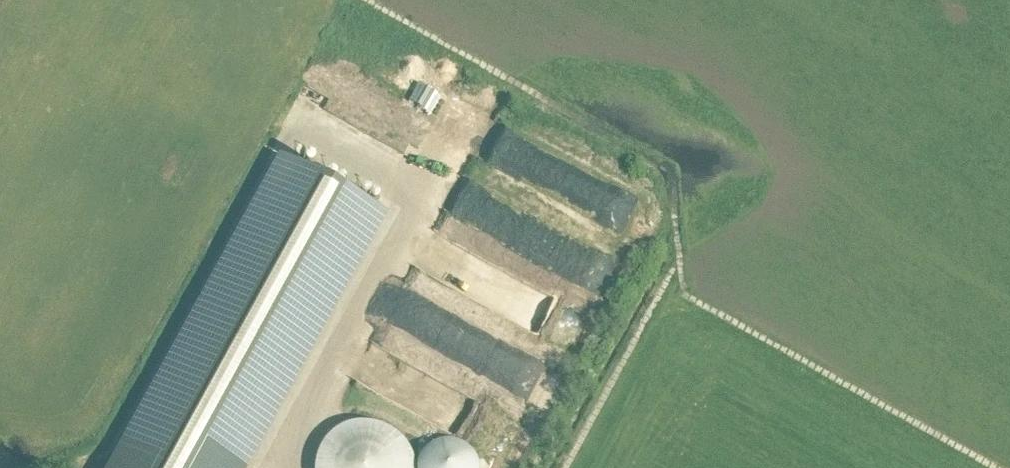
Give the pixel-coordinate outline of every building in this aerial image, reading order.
[(390,214),(277,152),(107,467),(250,467),(390,214)] [(520,202),(532,179),(481,153),(469,175),(520,202)] [(464,241),(475,223),(450,208),(439,226),(464,241)] [(569,229),(557,264),(573,270),(585,235),(569,229)] [(464,245),(447,272),(463,283),(480,256),(464,245)] [(317,467),(416,467),(415,462),(413,457),(411,452),(409,447),(405,442),(402,438),(398,434),(393,431),(388,429),(383,426),(378,425),(372,424),(366,424),(361,424),(355,425),(350,426),(345,429),(340,431),(335,434),(331,438),(328,442),(324,447),(322,452),(319,457),(318,462),(317,467)] [(480,467),(479,465),(478,462),(477,460),(476,457),(474,455),(473,453),(471,451),(469,449),(467,447),(464,446),(462,444),(460,443),(457,443),(454,442),(452,442),(449,442),(446,442),(443,442),(441,443),(438,443),(436,444),(433,446),(431,447),(429,449),(427,451),(425,453),(423,455),(422,457),(421,460),(420,462),(419,465),(418,467),(480,467)]
